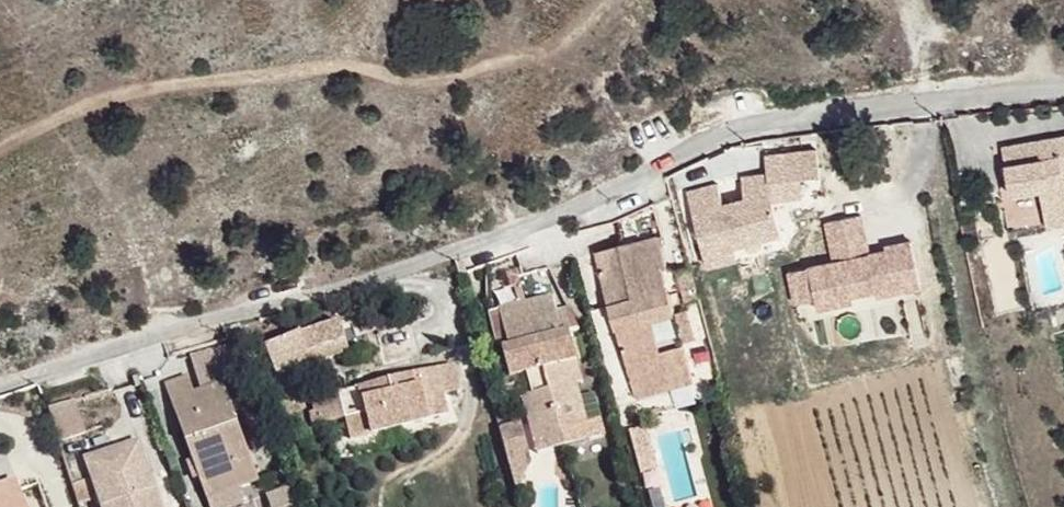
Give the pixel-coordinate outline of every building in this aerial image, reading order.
[(996,147),(1005,203),(1039,197),(1044,227),(1063,224),(1063,190),(1061,173),(1063,173),(1063,136),(996,147)] [(715,184),(683,190),(702,270),(735,263),(734,254),(780,242),(773,207),(802,201),(801,182),(818,181),(817,152),(764,156),(763,175),(741,178),(743,203),(721,208),(715,184)] [(830,262),(786,272),(794,306),(812,302),(814,314),(849,307),(848,300),(876,294),(878,301),(922,292),(911,244),(869,253),(860,214),(821,222),(830,262)] [(660,235),(619,246),(623,258),(598,263),(615,326),(616,325),(635,395),(690,380),(672,311),(673,310),(662,265),(667,264),(660,235)] [(619,246),(595,251),(598,263),(623,258),(619,246)] [(690,268),(677,272),(685,301),(698,298),(690,268)] [(557,292),(508,304),(517,340),(510,344),(525,394),(533,393),(536,412),(532,414),(536,432),(563,423),(603,414),(597,399),(585,399),(581,379),(590,378),(575,324),(567,327),(557,292)] [(269,341),(279,367),(346,342),(338,320),(306,332),(304,328),(269,341)] [(222,344),(196,352),(207,383),(225,378),(233,375),(222,344)] [(446,397),(463,393),(456,364),(440,369),(446,397)] [(440,369),(325,397),(332,423),(338,444),(451,417),(446,397),(440,369)] [(190,370),(170,379),(212,506),(246,496),(240,479),(257,472),(225,378),(198,386),(190,370)] [(325,397),(305,402),(312,428),(332,423),(325,397)] [(603,414),(563,423),(569,441),(608,430),(603,414)] [(525,419),(501,425),(518,482),(535,457),(525,419)] [(647,428),(628,433),(638,474),(657,470),(647,428)] [(103,449),(112,471),(99,475),(110,506),(170,506),(144,433),(103,449)] [(103,449),(90,453),(99,475),(112,471),(103,449)] [(0,480),(0,506),(26,506),(14,475),(0,480)]
